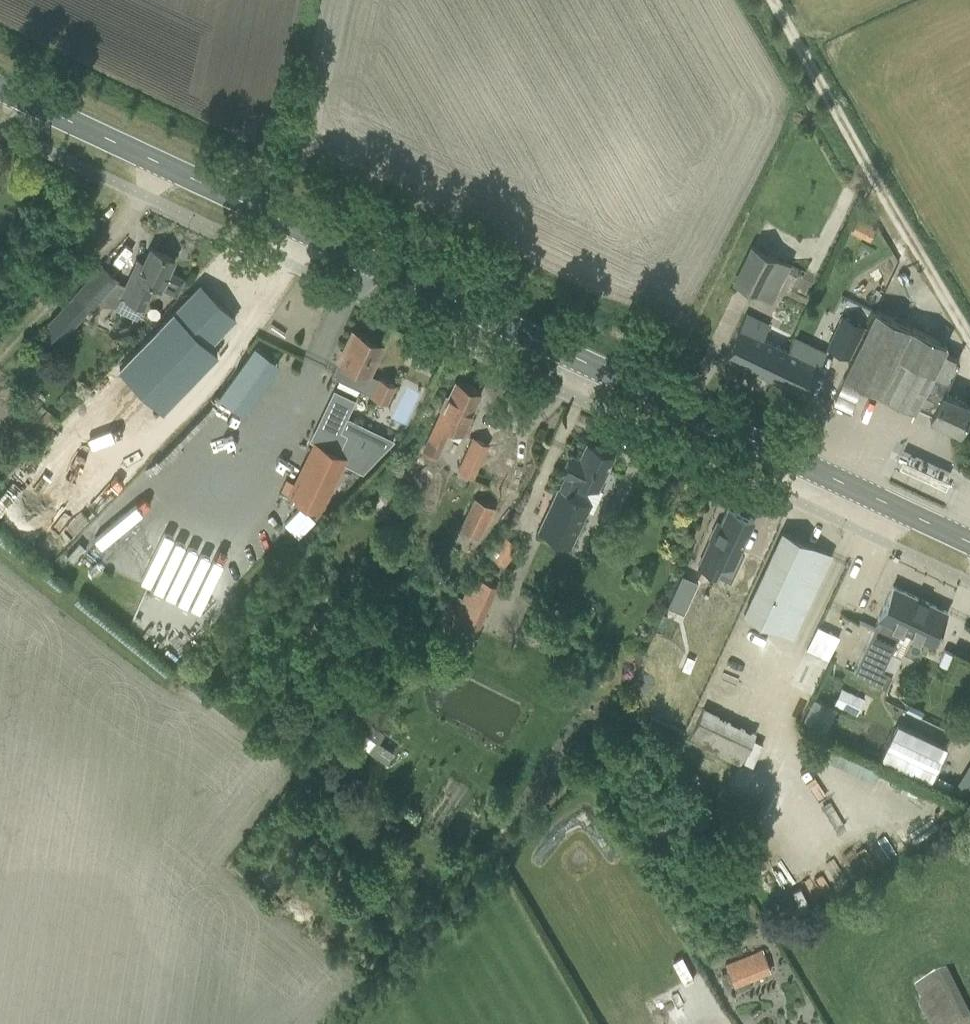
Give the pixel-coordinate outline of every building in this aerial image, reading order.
[(851,231),(861,236),(870,240),(875,229),(871,227),(872,224),(864,220),(858,217),(857,219),(851,230),(851,231)] [(734,283),(771,300),(788,263),(752,246),(734,283)] [(138,259),(115,307),(136,317),(141,305),(143,305),(153,284),(161,287),(175,294),(183,278),(168,271),(174,258),(151,247),(144,262),(138,259)] [(102,265),(62,309),(70,317),(78,309),(84,314),(90,308),(93,304),(115,280),(117,279),(102,265)] [(200,283),(120,367),(163,409),(217,354),(209,345),(235,318),(200,283)] [(844,378),(914,411),(933,371),(950,379),(959,359),(943,351),(946,344),(875,310),(862,340),(853,358),(844,378)] [(725,356),(773,379),(787,350),(762,338),(769,325),(746,314),(725,356)] [(842,314),(826,348),(849,358),(865,325),(842,314)] [(353,331),(332,375),(387,403),(396,385),(379,376),(378,378),(369,373),(382,344),(353,331)] [(787,350),(773,379),(805,394),(819,365),(787,350)] [(959,432),(969,409),(969,405),(943,393),(950,379),(933,371),(914,411),(915,411),(917,406),(932,413),(930,418),(959,432)] [(425,455),(431,457),(438,456),(451,429),(465,436),(471,423),(467,421),(481,390),(456,379),(449,394),(447,394),(440,409),(441,409),(423,449),(425,455)] [(459,470),(471,476),(486,444),(474,438),(459,470)] [(539,531),(570,546),(590,502),(572,493),(579,479),(597,487),(614,453),(586,440),(579,456),(571,452),(562,471),(566,473),(539,531)] [(288,494),(320,510),(346,457),(313,441),(293,482),(288,493),(288,494)] [(111,526),(150,485),(141,476),(102,518),(111,526)] [(458,528),(479,539),(495,508),(474,497),(458,528)] [(711,538),(698,565),(715,573),(715,572),(721,559),(732,565),(738,551),(739,549),(747,533),(747,534),(748,532),(747,532),(753,521),(753,520),(753,518),(728,507),(721,523),(717,522),(710,537),(711,538)] [(84,508),(61,529),(69,538),(92,517),(84,508)] [(109,570),(156,519),(146,510),(99,561),(109,570)] [(775,627),(794,636),(831,555),(813,547),(813,546),(782,532),(744,613),(775,628),(775,627)] [(502,534),(488,551),(501,563),(516,545),(502,534)] [(667,605),(683,613),(698,581),(682,574),(667,605)] [(449,626),(475,637),(497,587),(472,576),(449,626)] [(854,671),(886,686),(892,674),(882,669),(890,651),(900,656),(907,642),(897,637),(899,634),(903,636),(905,631),(932,644),(948,611),(893,585),(854,671)] [(806,650),(821,657),(832,634),(817,627),(806,650)] [(842,687),(834,704),(844,708),(856,714),(857,714),(863,702),(861,701),(863,697),(842,687)] [(689,741),(739,764),(754,732),(704,709),(689,741)] [(370,723),(360,736),(375,747),(379,741),(384,734),(370,723)] [(896,723),(880,757),(929,781),(946,746),(896,723)] [(705,814),(744,833),(758,804),(719,785),(705,814)] [(762,949),(724,964),(727,969),(733,985),(733,987),(736,992),(750,987),(748,981),(751,980),(771,972),(762,949)] [(918,988),(935,1023),(969,1023),(969,1021),(946,974),(918,988)]
